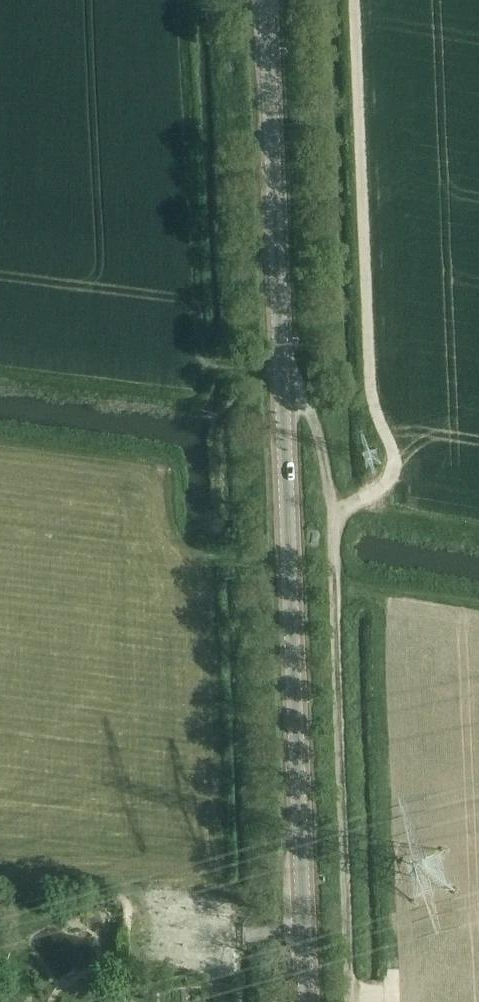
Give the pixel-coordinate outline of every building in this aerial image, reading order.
[(161,944),(186,943),(191,943),(190,927),(220,926),(219,889),(175,890),(176,919),(160,920),(161,944)] [(190,955),(172,956),(173,976),(191,976),(190,955)]
